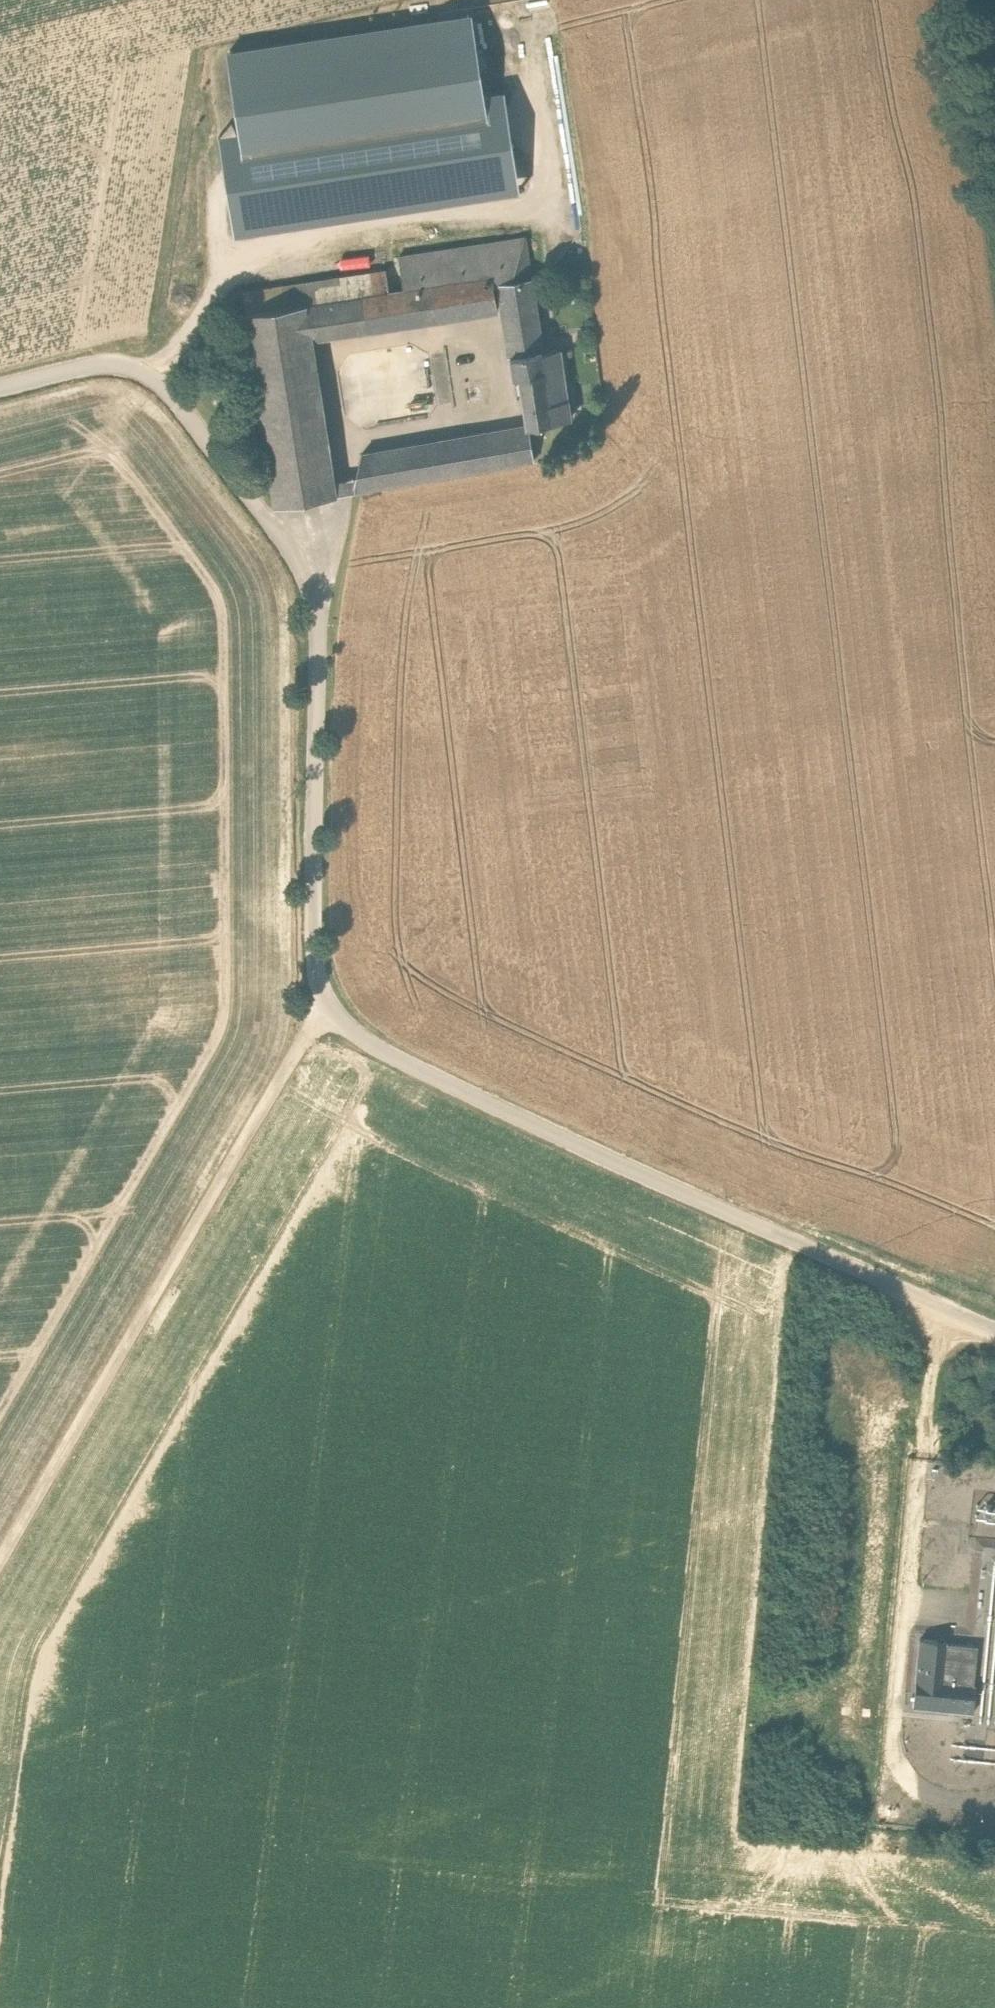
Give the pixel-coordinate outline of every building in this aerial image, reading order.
[(240,134),(218,137),(233,238),(523,193),(507,94),(486,97),(473,16),(229,54),(240,134)] [(391,290),(387,271),(243,293),(246,315),(275,504),(351,491),(534,460),(528,425),(570,419),(559,348),(542,351),(525,237),(398,256),(400,269),(403,288),(391,290)] [(913,1706),(974,1712),(976,1686),(974,1685),(977,1646),(946,1643),(946,1640),(920,1638),(913,1706)]
